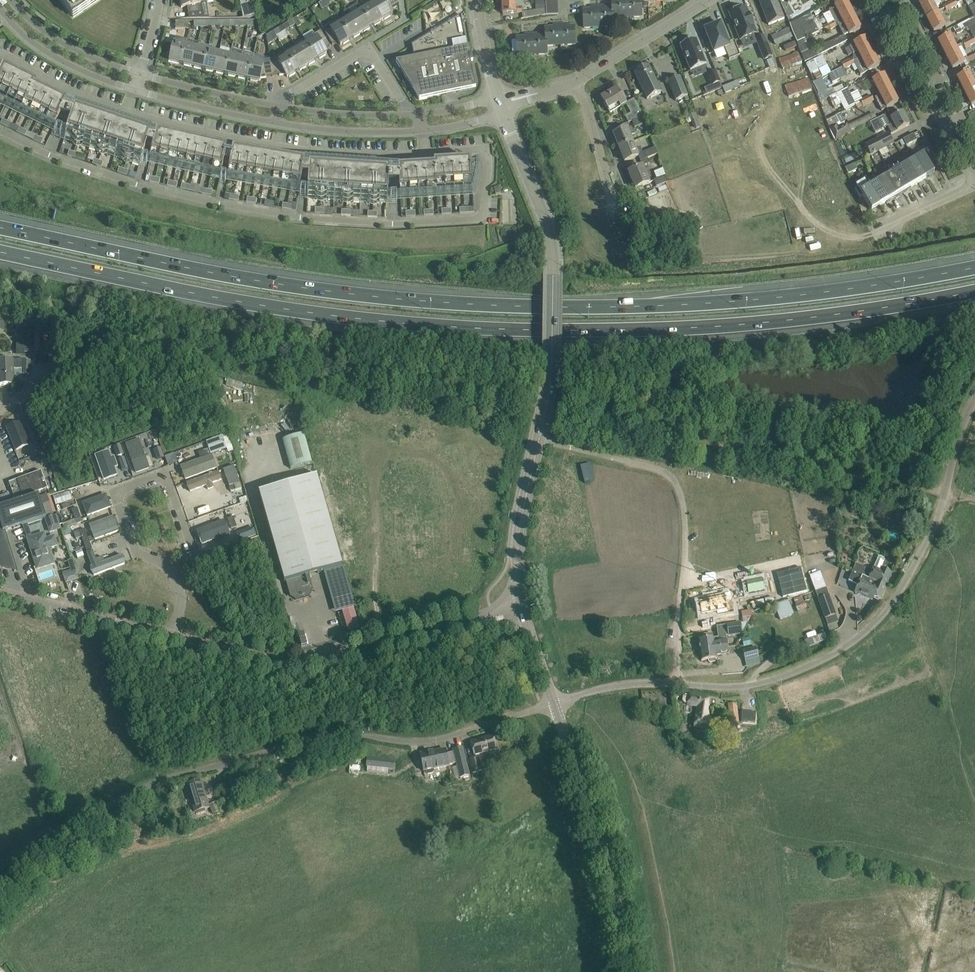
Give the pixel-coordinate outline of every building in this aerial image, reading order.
[(73,17),(97,0),(61,0),(73,17)] [(181,0),(180,1),(181,7),(187,6),(188,13),(188,14),(198,12),(202,11),(201,4),(206,3),(206,0),(181,0)] [(372,4),(382,20),(384,19),(384,20),(390,16),(389,15),(390,15),(390,14),(392,13),(384,0),(378,0),(372,4)] [(502,0),(502,14),(515,13),(522,12),(521,7),(516,7),(515,0),(502,0)] [(535,10),(545,8),(545,0),(535,0),(535,10)] [(611,7),(612,18),(613,18),(627,17),(626,0),(611,0),(611,7)] [(627,17),(642,16),(641,0),(626,0),(627,17)] [(777,0),(758,0),(768,24),(784,18),(777,0)] [(817,0),(815,0),(813,2),(817,8),(821,6),(817,0)] [(834,23),(853,14),(846,0),(834,6),(835,7),(829,10),(830,11),(823,15),(827,24),(828,23),(833,21),(834,23)] [(937,12),(934,7),(941,3),(939,0),(926,0),(919,4),(926,18),(937,12)] [(951,8),(949,2),(943,5),(946,10),(951,8)] [(372,4),(362,10),(371,25),(373,24),(373,25),(374,24),(374,25),(380,22),(380,21),(382,20),(372,4)] [(604,5),(597,6),(598,27),(613,26),(613,18),(612,18),(611,7),(604,8),(604,5)] [(243,17),(245,17),(255,17),(253,10),(251,6),(241,7),(243,17)] [(584,28),(598,27),(597,6),(590,6),(591,9),(583,9),(584,28)] [(757,34),(750,17),(746,7),(730,14),(734,23),(741,40),(757,34)] [(362,10),(351,16),(361,32),(363,31),(364,32),(370,28),(369,27),(371,25),(362,10)] [(944,26),(937,12),(926,18),(933,31),(944,26)] [(796,42),(800,40),(819,31),(810,14),(789,24),(796,42)] [(818,47),(802,55),(805,62),(847,40),(844,35),(848,33),(849,34),(851,33),(860,28),(853,14),(834,23),(836,26),(838,25),(843,35),(818,47)] [(461,15),(412,45),(414,58),(396,62),(419,99),(468,89),(470,88),(472,87),(473,85),(474,83),(474,81),(461,15)] [(361,32),(351,16),(341,22),(350,38),(352,36),(353,37),(354,38),(360,34),(359,33),(361,32)] [(297,17),(292,19),(295,24),(298,27),(302,24),(297,17)] [(968,28),(974,24),(974,20),(974,18),(973,17),(953,27),(956,34),(968,28)] [(954,18),(945,23),(948,29),(957,24),(954,18)] [(292,19),(287,22),(290,27),(295,24),(292,19)] [(188,21),(175,21),(175,22),(175,28),(175,29),(188,29),(188,21)] [(350,38),(341,22),(325,32),(332,45),(333,44),(338,41),(340,45),(342,43),(343,44),(349,41),(348,40),(349,40),(348,39),(350,38)] [(566,23),(559,24),(560,45),(575,44),(574,26),(566,26),(566,23)] [(729,60),(740,55),(734,40),(728,43),(720,23),(705,29),(714,52),(724,48),(729,60)] [(825,32),(830,29),(828,23),(827,24),(822,26),(825,32)] [(545,27),(545,35),(546,46),(560,45),(559,24),(552,24),(553,27),(545,27)] [(788,27),(771,35),(775,45),(792,37),(788,27)] [(278,28),(273,31),(276,36),(281,33),(278,28)] [(307,43),(316,58),(318,57),(319,58),(319,59),(325,55),(325,54),(326,53),(324,49),(329,46),(330,46),(321,30),(314,34),(316,37),(307,43)] [(516,40),(512,40),(512,43),(512,50),(517,49),(517,56),(532,55),(530,33),(524,34),(524,36),(516,37),(516,40)] [(537,33),(530,33),(532,55),(547,54),(546,46),(545,35),(538,36),(537,33)] [(938,40),(945,54),(961,46),(963,45),(962,43),(955,46),(949,35),(938,40)] [(175,36),(174,42),(171,55),(170,55),(168,61),(178,64),(178,62),(179,63),(179,62),(181,62),(185,45),(187,39),(175,36)] [(772,57),(764,37),(756,40),(765,60),(772,57)] [(860,57),(872,51),(865,37),(853,43),(853,44),(849,46),(852,53),(857,51),(860,57)] [(706,64),(695,38),(680,45),(690,71),(706,64)] [(965,47),(970,45),(967,39),(962,42),(962,43),(963,45),(965,47)] [(307,43),(297,49),(307,65),(308,64),(309,65),(315,61),(314,60),(316,58),(307,43)] [(190,65),(192,66),(196,48),(185,45),(181,62),(184,63),(183,64),(184,64),(184,65),(190,66),(190,65)] [(967,57),(961,46),(945,54),(952,68),(963,63),(965,67),(974,62),(974,53),(967,57)] [(201,67),(203,68),(207,50),(196,48),(192,66),(194,66),(194,67),(200,69),(200,68),(201,68),(201,67)] [(235,76),(237,76),(242,51),(231,49),(229,55),(230,55),(226,73),(228,73),(228,74),(228,75),(235,77),(235,76)] [(307,65),(297,49),(287,55),(297,70),(299,69),(300,70),(306,67),(305,66),(307,65)] [(219,53),(207,50),(203,68),(206,68),(206,69),(206,70),(212,72),(213,70),(214,71),(219,53)] [(254,54),(242,51),(237,76),(238,76),(238,77),(245,79),(245,78),(246,77),(248,78),(252,60),(254,54)] [(798,51),(778,58),(782,69),(802,61),(798,51)] [(879,65),(872,51),(860,57),(867,71),(879,65)] [(230,55),(229,55),(219,53),(214,71),(216,71),(216,72),(222,74),(223,73),(223,72),(226,73),(230,55)] [(294,71),(297,70),(287,55),(277,61),(270,62),(272,75),(278,74),(279,74),(279,75),(285,74),(287,77),(289,76),(289,77),(295,73),(294,72),(295,72),(294,71)] [(826,66),(821,57),(805,65),(810,74),(826,66)] [(852,58),(846,61),(849,66),(854,63),(852,58)] [(252,60),(248,78),(250,78),(250,79),(251,79),(250,80),(257,82),(257,81),(259,81),(260,78),(266,77),(266,76),(272,75),(270,62),(263,63),(252,60)] [(849,66),(846,61),(841,63),(844,69),(849,66)] [(662,92),(653,74),(648,65),(633,72),(638,81),(646,99),(662,92)] [(65,105),(67,102),(35,86),(36,84),(2,67),(0,72),(0,90),(26,103),(25,106),(57,122),(59,118),(65,105)] [(836,70),(828,74),(833,82),(840,78),(836,70)] [(715,71),(707,74),(712,85),(720,82),(715,71)] [(822,76),(819,71),(813,74),(816,79),(822,76)] [(974,72),(968,72),(966,73),(957,77),(964,91),(974,86),(974,72)] [(879,94),(890,88),(883,74),(872,80),(879,94)] [(675,100),(687,95),(679,76),(667,81),(675,100)] [(784,85),(788,96),(812,88),(808,77),(784,85)] [(729,83),(722,86),(725,93),(732,90),(729,83)] [(964,91),(971,105),(974,103),(974,86),(964,91)] [(631,121),(642,116),(634,98),(625,103),(616,88),(601,98),(610,113),(626,103),(631,112),(624,116),(628,122),(631,121)] [(847,88),(836,93),(844,110),(855,105),(847,88)] [(898,102),(890,88),(879,94),(879,95),(875,97),(882,110),(898,102)] [(871,95),(865,98),(868,103),(874,100),(871,95)] [(862,106),(868,103),(865,98),(860,101),(862,106)] [(65,105),(59,118),(69,122),(74,108),(65,105)] [(141,162),(146,146),(150,133),(74,108),(69,122),(65,136),(141,162)] [(698,119),(695,112),(689,115),(691,122),(694,129),(700,126),(698,119)] [(835,116),(826,121),(829,128),(835,139),(851,131),(851,132),(877,119),(873,112),(847,125),(847,123),(838,128),(836,124),(837,124),(837,126),(845,122),(840,113),(835,116)] [(891,134),(900,129),(909,125),(902,112),(892,117),(889,112),(882,116),(891,134)] [(645,123),(642,116),(631,121),(634,127),(645,123)] [(619,148),(632,142),(629,135),(634,133),(632,126),(613,134),(619,148)] [(156,132),(155,136),(152,148),(151,153),(222,170),(223,164),(226,152),(227,149),(156,132)] [(888,132),(864,144),(870,154),(886,146),(890,144),(893,143),(888,132)] [(155,136),(150,133),(146,146),(152,148),(155,136)] [(905,144),(905,145),(916,140),(913,133),(902,139),(905,144)] [(11,145),(5,142),(0,153),(0,155),(4,158),(11,145)] [(635,148),(632,142),(619,148),(624,162),(643,154),(640,146),(635,148)] [(16,147),(11,145),(4,158),(10,160),(16,147)] [(16,147),(10,160),(15,163),(21,150),(16,147)] [(644,151),(647,158),(657,154),(654,147),(644,151)] [(20,165),(27,153),(21,150),(15,163),(20,165)] [(301,183),(301,178),(304,165),(304,162),(232,150),(231,153),(229,166),(228,171),(300,183),(301,183)] [(231,153),(226,152),(223,164),(229,166),(231,153)] [(31,172),(37,158),(27,153),(20,165),(20,167),(31,172)] [(923,154),(915,159),(926,178),(934,173),(923,154)] [(43,161),(37,158),(31,172),(36,175),(43,161)] [(649,163),(647,158),(640,161),(642,166),(628,172),(635,188),(650,183),(643,166),(649,163)] [(926,178),(915,159),(907,164),(918,182),(926,178)] [(36,175),(45,178),(50,163),(49,163),(44,161),(43,161),(36,175)] [(398,172),(399,186),(399,190),(435,188),(435,185),(472,182),(471,161),(434,163),(434,166),(398,168),(398,172)] [(50,163),(45,178),(50,180),(55,165),(50,163)] [(854,163),(845,167),(848,173),(857,169),(854,163)] [(907,164),(899,168),(910,187),(918,182),(907,164)] [(56,182),(56,181),(61,167),(55,165),(50,180),(56,182)] [(387,200),(388,185),(389,171),(309,165),(309,166),(308,178),(307,195),(387,200)] [(62,183),(67,169),(61,167),(56,181),(62,183)] [(656,179),(653,180),(656,186),(667,181),(664,175),(665,174),(663,168),(654,172),(656,179)] [(902,192),(910,187),(899,168),(891,173),(902,192)] [(67,169),(62,183),(69,185),(73,171),(67,169)] [(73,171),(69,185),(75,187),(79,173),(73,171)] [(389,171),(388,185),(399,186),(398,172),(389,171)] [(79,173),(75,187),(81,189),(85,175),(79,173)] [(891,173),(884,178),(895,196),(902,192),(891,173)] [(92,177),(85,175),(81,189),(87,191),(92,177)] [(98,179),(92,177),(87,191),(93,193),(98,179)] [(879,205),(887,201),(876,182),(873,177),(865,182),(879,205)] [(895,196),(884,178),(876,182),(887,201),(895,196)] [(99,195),(104,182),(98,179),(93,193),(99,195)] [(871,210),(879,205),(865,182),(864,180),(856,185),(871,210)] [(110,184),(104,182),(99,195),(105,197),(110,184)] [(111,199),(116,186),(110,184),(105,197),(111,199)] [(117,201),(122,188),(116,186),(111,199),(117,201)] [(117,201),(117,203),(123,205),(128,190),(122,188),(117,201)] [(128,190),(123,205),(128,206),(133,192),(128,190)] [(140,194),(138,193),(134,192),(133,192),(128,206),(137,209),(141,194),(140,194)] [(149,210),(152,196),(141,194),(137,209),(142,210),(149,212),(149,210)] [(149,210),(155,212),(158,198),(152,196),(149,210)] [(164,199),(158,198),(155,212),(161,213),(164,199)] [(166,214),(170,200),(164,199),(161,213),(166,214)] [(170,200),(166,214),(172,216),(175,202),(170,200)] [(178,217),(181,203),(175,202),(172,216),(178,217)] [(184,218),(187,204),(181,203),(178,217),(184,218)] [(184,218),(190,220),(193,206),(187,204),(184,218)] [(193,206),(190,220),(195,221),(199,207),(193,206)] [(199,207),(195,221),(201,222),(204,208),(199,207)] [(201,222),(207,224),(210,210),(204,208),(201,222)] [(230,213),(224,212),(222,227),(228,227),(230,213)] [(236,214),(230,213),(228,227),(233,229),(236,214)] [(233,229),(239,230),(242,215),(236,214),(233,229)] [(248,216),(242,215),(239,230),(245,231),(248,216)] [(254,217),(248,216),(245,231),(251,232),(254,217)] [(260,218),(254,217),(251,232),(257,233),(260,218)] [(257,233),(263,234),(265,219),(260,218),(257,233)] [(271,220),(265,219),(263,234),(269,235),(271,220)] [(269,235),(275,236),(277,221),(271,220),(269,235)] [(280,236),(280,238),(287,239),(292,240),(294,224),(283,222),(280,236)] [(292,240),(301,241),(302,225),(301,225),(295,224),(294,224),(292,240)] [(404,231),(405,247),(410,246),(417,246),(417,244),(417,242),(416,230),(404,231)] [(60,336),(49,347),(55,353),(66,343),(60,336)] [(16,355),(29,355),(29,343),(16,342),(16,355)] [(24,360),(23,360),(23,359),(0,360),(0,385),(14,385),(14,369),(23,369),(22,374),(29,374),(30,360),(24,360)] [(7,427),(16,450),(28,445),(19,422),(7,427)] [(304,432),(283,438),(291,467),(312,461),(304,432)] [(222,434),(206,440),(211,454),(227,448),(222,434)] [(150,468),(139,439),(123,445),(134,474),(150,468)] [(120,444),(114,447),(117,456),(124,454),(120,444)] [(160,447),(154,449),(157,459),(163,457),(160,447)] [(208,449),(198,452),(200,458),(210,454),(208,449)] [(109,451),(94,456),(104,481),(118,476),(115,468),(118,467),(114,457),(111,458),(109,451)] [(186,482),(220,471),(214,455),(181,467),(186,482)] [(124,458),(119,460),(122,470),(128,468),(124,458)] [(234,466),(223,470),(229,487),(240,484),(234,466)] [(47,486),(41,470),(9,482),(14,498),(47,486)] [(224,483),(220,473),(187,484),(191,495),(224,483)] [(342,566),(317,476),(259,492),(289,597),(294,600),(308,596),(311,591),(307,576),(342,566)] [(240,484),(229,487),(231,492),(242,488),(240,484)] [(69,491),(53,496),(56,505),(72,500),(69,491)] [(8,568),(13,563),(10,554),(4,532),(46,518),(38,494),(0,507),(0,566),(8,568)] [(82,504),(86,515),(111,507),(107,495),(82,504)] [(241,507),(238,499),(216,507),(213,498),(196,504),(202,521),(241,507)] [(82,522),(77,508),(71,509),(77,524),(82,522)] [(44,519),(49,533),(59,530),(55,516),(44,519)] [(121,531),(116,517),(90,527),(95,541),(121,531)] [(233,517),(227,519),(231,528),(236,527),(233,517)] [(232,537),(226,521),(197,533),(203,548),(232,537)] [(254,526),(236,532),(239,540),(256,534),(254,526)] [(92,549),(84,529),(73,534),(76,539),(81,537),(86,551),(92,549)] [(44,534),(28,539),(37,569),(54,563),(49,548),(57,545),(54,537),(46,539),(44,534)] [(115,537),(98,543),(101,551),(118,545),(115,537)] [(82,549),(75,552),(78,558),(84,555),(82,549)] [(99,557),(97,552),(88,555),(94,571),(119,563),(115,552),(99,557)] [(855,564),(852,571),(863,576),(886,586),(892,573),(884,570),(883,569),(882,570),(881,570),(885,560),(884,558),(881,557),(879,558),(875,567),(873,572),(856,565),(855,564)] [(847,561),(841,559),(839,565),(844,568),(847,561)] [(808,593),(801,571),(778,577),(785,600),(808,593)] [(76,572),(63,576),(65,584),(78,580),(76,572)] [(880,599),(886,586),(863,576),(852,572),(848,581),(858,585),(855,593),(872,600),(874,596),(880,599)] [(769,576),(745,580),(747,592),(771,588),(769,576)] [(825,589),(815,592),(827,625),(837,622),(825,589)] [(705,600),(697,602),(700,617),(716,613),(717,616),(728,613),(726,601),(731,600),(730,592),(705,597),(705,600)] [(788,601),(774,605),(776,611),(780,620),(791,615),(794,614),(788,601)] [(354,607),(342,611),(348,632),(360,628),(354,607)] [(698,640),(700,651),(728,647),(726,636),(742,634),(750,616),(742,617),(743,623),(716,627),(718,637),(713,638),(712,634),(704,635),(704,639),(698,640)] [(827,635),(812,639),(804,642),(806,648),(829,641),(827,635)] [(729,654),(728,647),(700,651),(701,661),(708,660),(709,662),(710,663),(715,662),(716,661),(716,659),(717,659),(716,655),(729,654)] [(759,658),(756,648),(742,652),(745,662),(759,658)] [(709,730),(709,728),(711,718),(708,718),(710,705),(708,705),(709,697),(689,694),(687,706),(697,707),(696,716),(694,728),(709,730)] [(738,723),(737,713),(736,703),(728,704),(730,724),(738,723)] [(493,736),(470,742),(474,755),(496,749),(493,736)] [(456,767),(459,778),(459,779),(469,776),(462,748),(452,750),(456,767)] [(428,752),(420,754),(423,770),(425,769),(426,773),(428,774),(433,773),(434,771),(434,768),(449,765),(446,750),(428,753),(428,752)] [(473,773),(482,771),(478,757),(469,760),(473,773)] [(367,758),(366,766),(393,769),(394,761),(367,758)] [(208,808),(203,790),(201,780),(187,784),(195,812),(208,808)] [(210,805),(211,810),(212,815),(218,813),(215,804),(210,805)]
